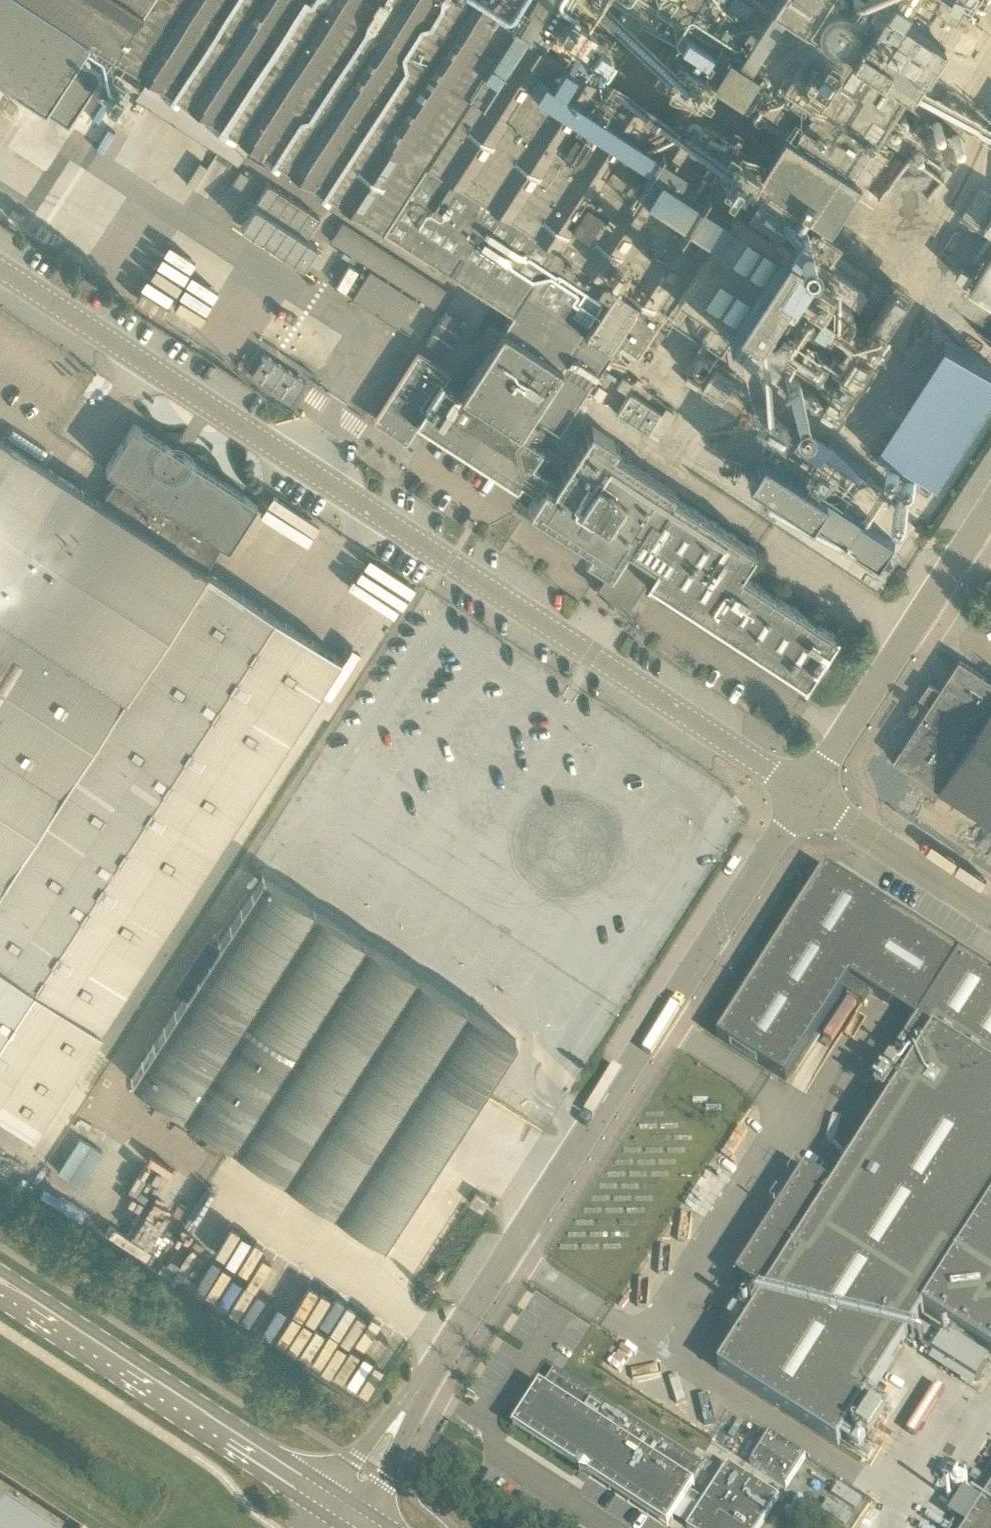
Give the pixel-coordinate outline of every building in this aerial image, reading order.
[(122,60),(158,0),(7,0),(83,49),(89,39),(122,60)] [(543,45),(502,18),(473,0),(158,0),(122,60),(146,76),(140,86),(157,97),(152,105),(186,127),(191,119),(240,151),(247,142),(387,232),(427,170),(662,315),(735,203),(750,179),(543,45)] [(514,0),(473,0),(502,18),(514,0)] [(502,18),(543,45),(572,0),(514,0),(502,18)] [(803,25),(764,0),(618,0),(676,38),(687,21),(727,47),(757,67),(812,102),(793,132),(851,170),(850,171),(857,176),(866,182),(873,171),(875,172),(887,154),(870,143),(940,34),(887,0),(879,0),(845,52),(803,25)] [(803,25),(819,0),(764,0),(803,25)] [(940,34),(953,14),(958,18),(969,0),(887,0),(940,34)] [(779,129),(793,106),(760,86),(746,108),(779,129)] [(520,484),(536,495),(551,473),(545,469),(537,464),(534,462),(544,447),(520,432),(521,430),(531,414),(542,421),(559,432),(618,340),(637,353),(662,315),(427,170),(387,232),(512,313),(502,329),(491,322),(479,339),(491,346),(460,393),(445,384),(442,382),(416,422),(419,424),(517,488),(520,484)] [(320,217),(268,185),(240,229),(302,268),(316,246),(306,239),(320,217)] [(770,226),(735,203),(662,315),(720,353),(735,329),(778,357),(785,347),(814,366),(826,348),(828,350),(841,330),(839,328),(850,311),(820,291),(836,268),(825,262),(834,248),(839,241),(815,226),(814,227),(811,225),(799,244),(785,235),(770,226)] [(970,288),(990,302),(990,257),(970,288)] [(735,373),(714,360),(699,350),(685,372),(721,395),(735,373)] [(292,402),(306,382),(265,354),(251,374),(292,402)] [(404,431),(441,374),(420,361),(384,418),(404,431)] [(806,376),(790,400),(808,410),(826,409),(835,395),(806,376)] [(611,406),(617,398),(608,392),(602,401),(611,406)] [(859,483),(870,468),(803,420),(792,435),(859,483)] [(32,1131),(341,658),(205,570),(222,544),(228,548),(257,503),(134,424),(106,468),(118,476),(105,497),(108,498),(104,504),(0,437),(0,1110),(32,1131)] [(558,478),(551,473),(536,495),(527,509),(588,548),(583,556),(607,572),(610,574),(611,573),(624,582),(621,587),(629,593),(632,594),(639,583),(637,582),(641,576),(646,580),(803,682),(804,683),(817,664),(822,667),(829,656),(824,652),(837,632),(836,632),(835,632),(741,571),(756,547),(755,546),(755,547),(675,495),(676,494),(674,493),(675,491),(614,451),(619,443),(592,426),(569,461),(562,472),(558,478)] [(881,565),(896,543),(762,455),(747,478),(881,565)] [(894,761),(990,824),(990,680),(960,660),(894,761)] [(826,867),(761,969),(718,1037),(773,1072),(787,1081),(830,1013),(844,992),(863,1004),(871,992),(917,1022),(900,1049),(896,1056),(913,1066),(858,1153),(851,1163),(835,1188),(806,1169),(737,1278),(766,1296),(719,1370),(839,1446),(925,1311),(990,1354),(990,972),(826,867)] [(263,876),(131,1080),(384,1244),(516,1040),(263,876)] [(199,933),(164,985),(174,992),(209,940),(199,933)] [(78,1137),(56,1171),(77,1185),(99,1151),(78,1137)] [(489,1201),(476,1193),(470,1203),(482,1211),(489,1201)] [(544,1387),(541,1385),(514,1427),(578,1468),(582,1475),(590,1476),(668,1527),(686,1500),(700,1509),(688,1527),(761,1527),(780,1498),(729,1464),(705,1501),(691,1492),(695,1485),(693,1483),(703,1467),(704,1467),(705,1465),(555,1368),(554,1370),(555,1370),(544,1387)] [(761,1448),(797,1471),(808,1455),(772,1431),(761,1448)] [(761,1448),(751,1463),(787,1485),(797,1471),(761,1448)] [(966,1527),(990,1527),(990,1489),(966,1527)]
